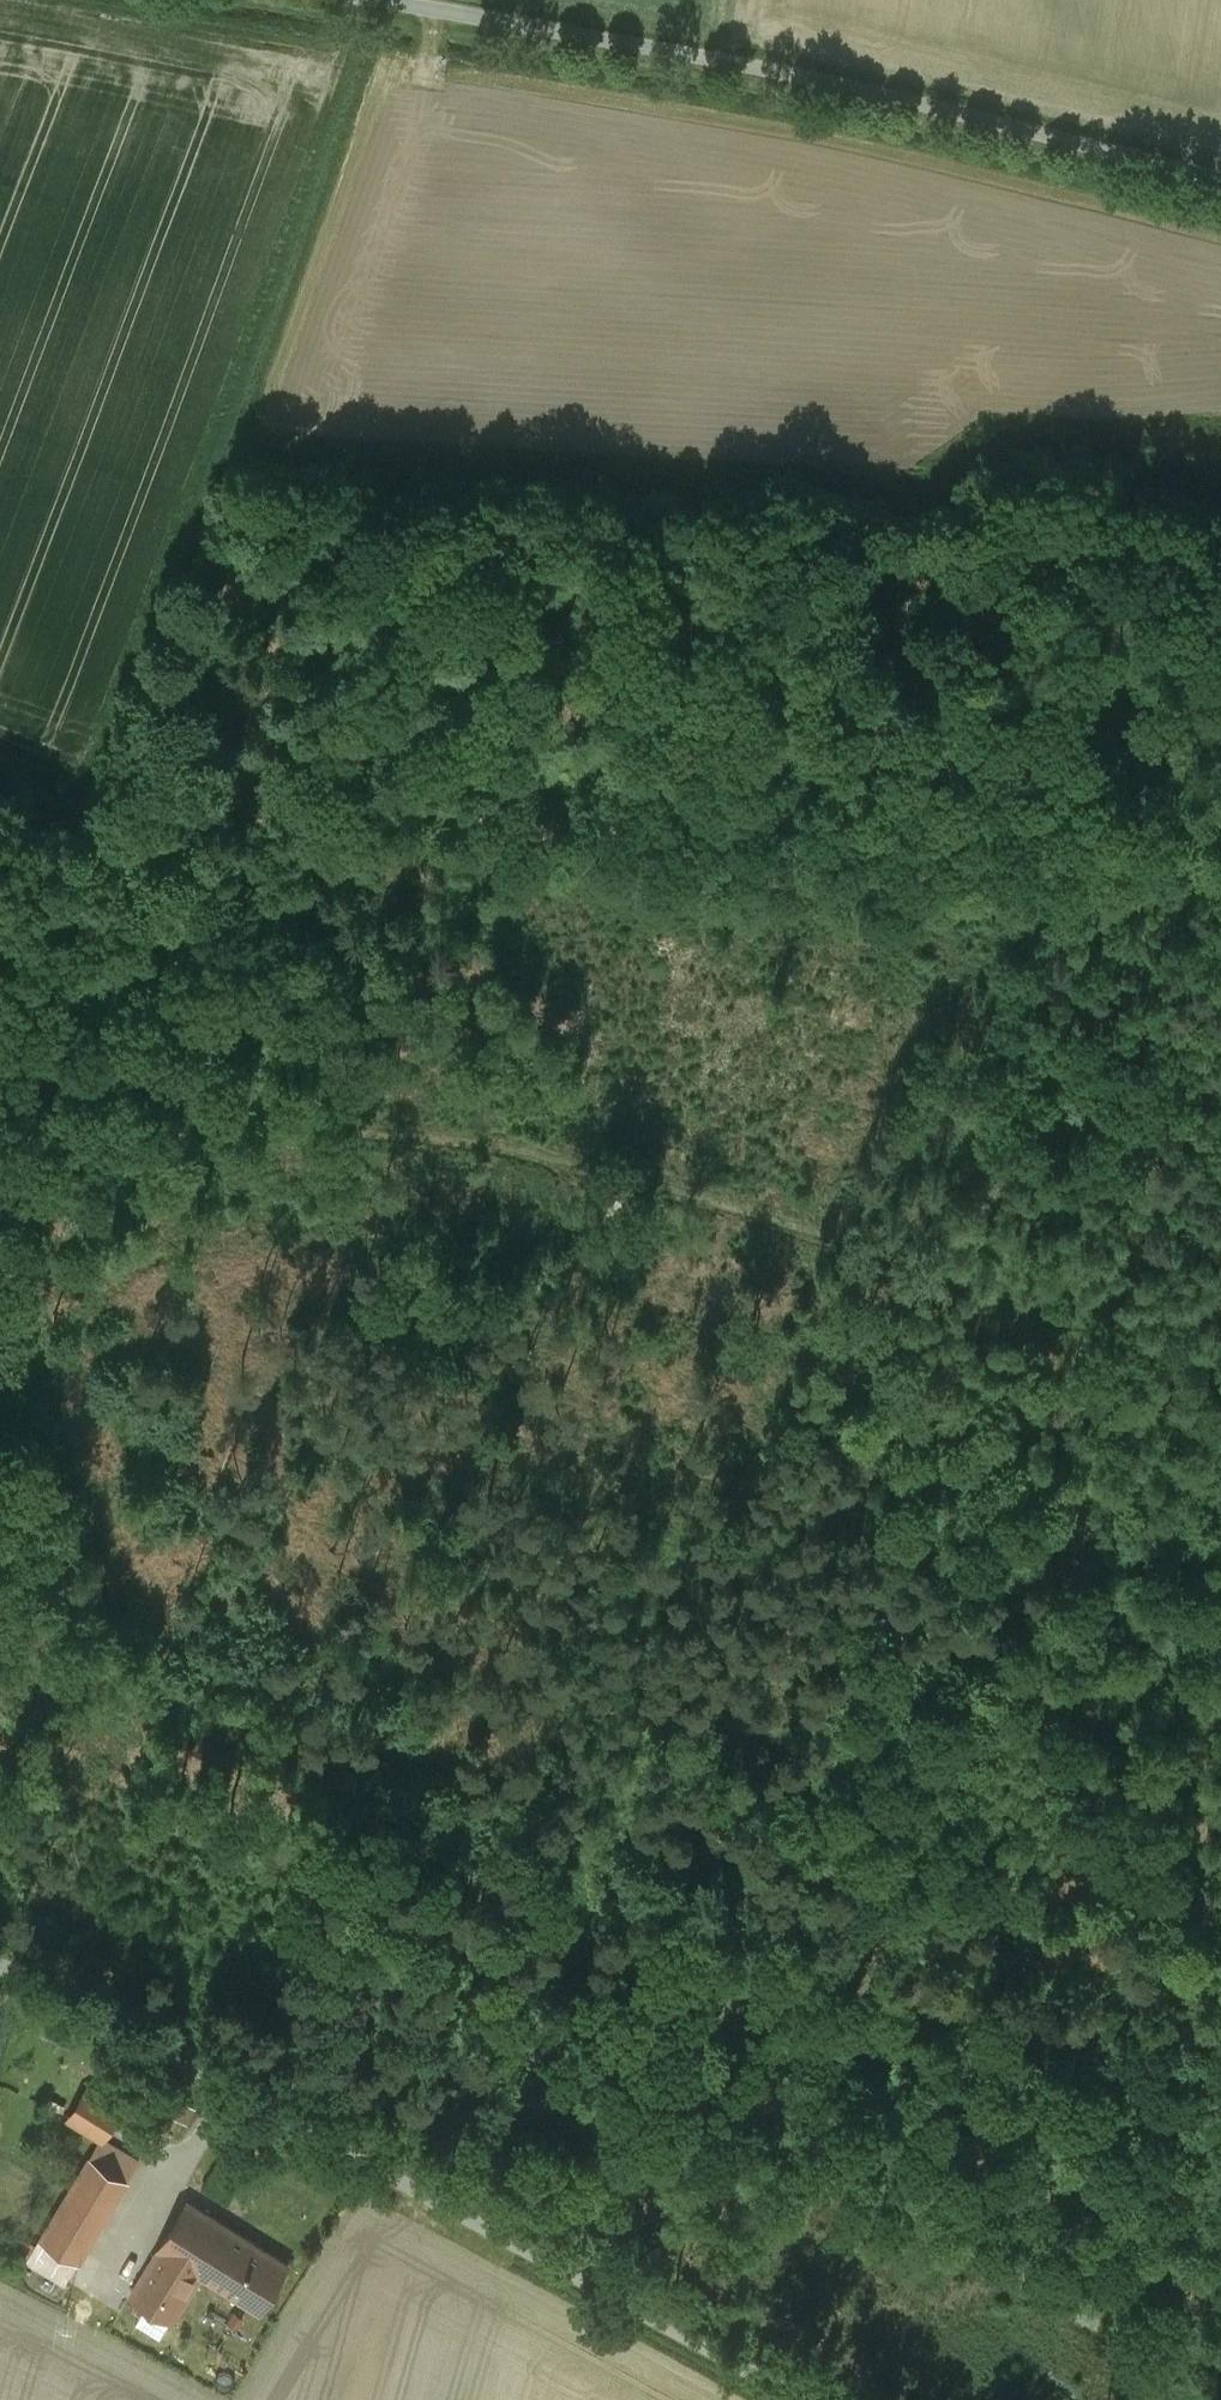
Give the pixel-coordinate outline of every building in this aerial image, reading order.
[(121,2108),(89,2089),(70,2120),(101,2140),(121,2108)] [(139,2163),(101,2140),(91,2157),(128,2180),(139,2163)] [(91,2157),(41,2240),(78,2263),(128,2180),(91,2157)] [(289,2263),(189,2201),(159,2250),(159,2251),(132,2296),(173,2321),(200,2276),(258,2312),(289,2263)]
